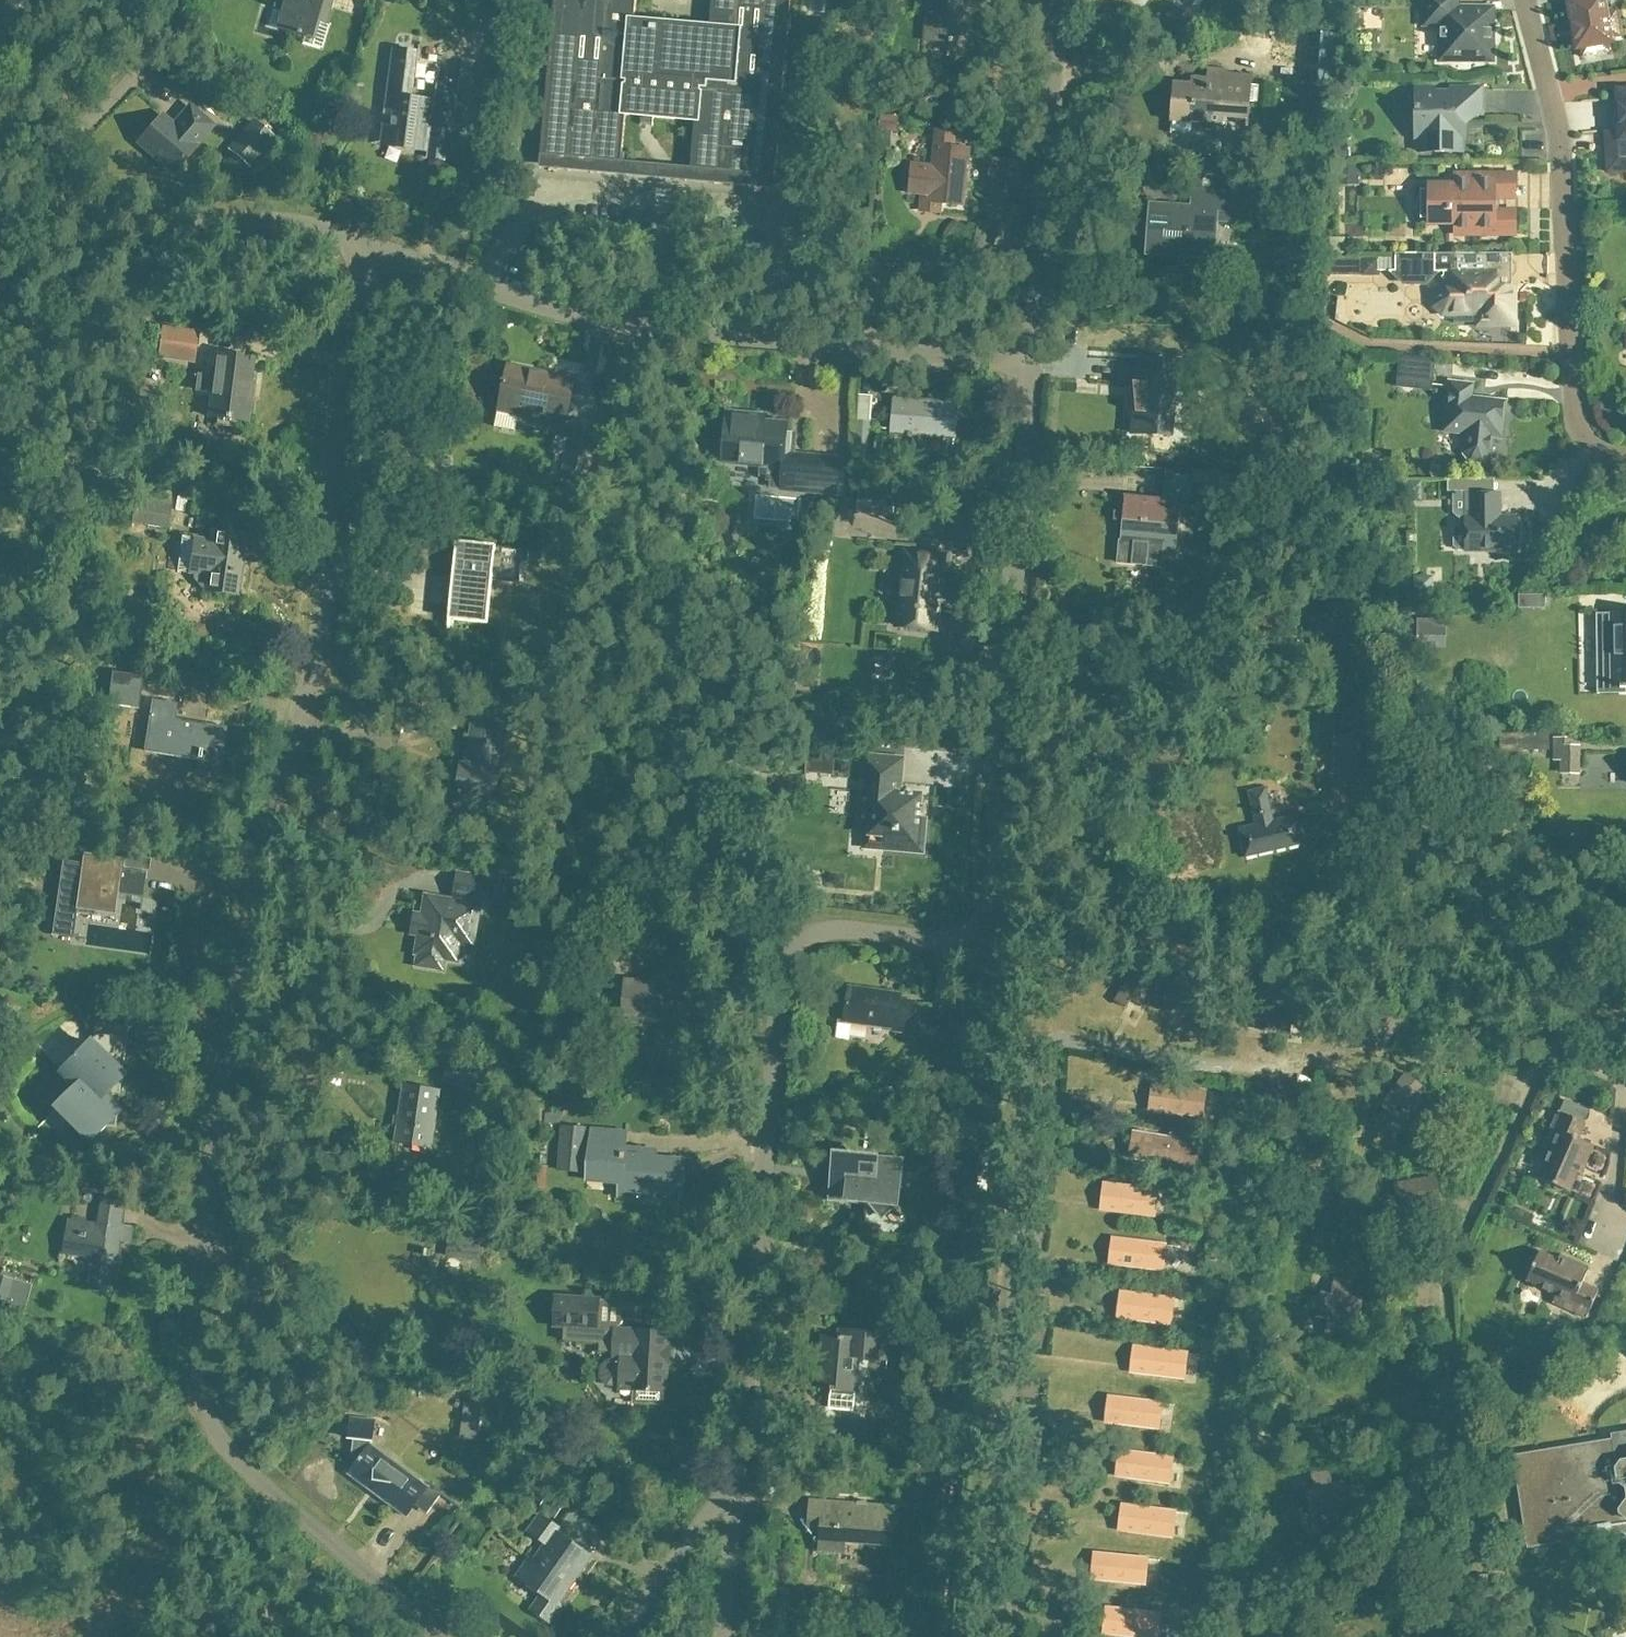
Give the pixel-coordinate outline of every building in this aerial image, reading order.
[(306,35),(303,43),(322,48),(329,24),(323,22),(329,0),(287,0),(283,13),(273,10),(269,24),(306,35)] [(541,159),(622,166),(623,146),(626,115),(641,116),(641,125),(653,126),(654,117),(695,120),(693,147),(691,171),(769,178),(775,178),(782,88),(785,88),(786,68),(784,68),(787,35),(789,35),(791,15),(788,15),(790,0),(711,0),(709,25),(633,19),(635,0),(554,0),(551,37),(548,37),(546,57),(549,57),(541,159)] [(924,39),(947,41),(945,55),(962,57),(964,53),(965,53),(967,42),(971,0),(927,0),(924,39)] [(1492,9),(1460,9),(1460,0),(1426,0),(1426,25),(1444,25),(1444,57),(1492,58),(1492,9)] [(1579,47),(1614,41),(1613,38),(1622,37),(1617,10),(1608,12),(1606,0),(1570,0),(1579,47)] [(1333,35),(1309,34),(1306,82),(1317,83),(1317,90),(1330,91),(1333,35)] [(393,49),(385,108),(396,110),(392,137),(429,142),(428,151),(449,154),(459,80),(437,77),(433,103),(413,101),(419,53),(393,49)] [(1250,117),(1251,101),(1258,101),(1260,86),(1252,85),(1253,71),(1211,68),(1210,78),(1195,76),(1194,83),(1177,82),(1173,120),(1225,124),(1225,115),(1250,117)] [(1467,114),(1483,114),(1483,88),(1418,87),(1417,136),(1422,136),(1422,151),(1463,151),(1463,137),(1467,137),(1467,114)] [(161,116),(140,141),(174,169),(195,145),(194,144),(211,125),(190,107),(173,126),(161,116)] [(236,140),(256,156),(272,137),(253,120),(236,140)] [(940,212),(941,200),(962,202),(968,148),(953,147),(955,132),(938,130),(934,168),(912,165),(910,192),(923,193),(921,210),(940,212)] [(1625,140),(1611,140),(1612,163),(1617,168),(1625,167),(1625,140)] [(992,160),(990,180),(1020,183),(1022,163),(992,160)] [(1199,175),(1245,179),(1246,163),(1201,160),(1199,175)] [(1475,233),(1516,233),(1516,210),(1495,210),(1495,199),(1517,199),(1517,173),(1495,173),(1458,174),(1458,184),(1433,184),(1433,188),(1422,188),(1422,218),(1433,218),(1433,223),(1454,223),(1475,223),(1475,233)] [(1149,252),(1216,257),(1219,219),(1241,220),(1243,194),(1196,191),(1194,207),(1153,204),(1149,252)] [(1325,256),(1325,276),(1380,275),(1380,271),(1390,271),(1404,285),(1427,285),(1441,271),(1450,270),(1450,281),(1445,281),(1437,289),(1437,305),(1445,313),(1454,313),(1454,322),(1491,322),(1491,324),(1514,324),(1514,313),(1516,313),(1516,288),(1507,288),(1505,289),(1496,280),(1489,280),(1489,253),(1455,253),(1396,252),(1396,255),(1325,256)] [(200,329),(161,327),(155,357),(195,363),(200,329)] [(208,416),(247,421),(251,397),(248,397),(253,358),(216,353),(208,416)] [(1398,375),(1432,379),(1435,359),(1400,356),(1398,375)] [(1136,384),(1132,431),(1173,434),(1178,363),(1138,360),(1136,383),(1134,382),(1133,384),(1136,384)] [(549,373),(507,365),(500,402),(519,406),(517,415),(566,424),(574,385),(557,381),(556,386),(546,384),(549,373)] [(1504,437),(1508,401),(1473,398),(1475,384),(1451,381),(1446,430),(1468,433),(1466,453),(1472,460),(1485,462),(1492,456),(1495,436),(1504,437)] [(895,398),(892,432),(954,436),(957,403),(895,398)] [(765,415),(728,412),(723,462),(783,467),(781,488),(847,494),(850,459),(791,454),(793,432),(787,432),(788,424),(765,422),(765,415)] [(571,418),(559,475),(588,481),(601,424),(571,418)] [(876,456),(869,455),(872,422),(857,421),(854,453),(853,463),(875,464),(876,456)] [(18,482),(0,469),(0,507),(18,482)] [(1467,478),(1449,478),(1449,491),(1467,491),(1467,478)] [(859,512),(880,512),(894,513),(894,491),(881,490),(859,490),(859,512)] [(1502,517),(1502,493),(1473,493),(1473,517),(1467,517),(1467,550),(1518,550),(1518,543),(1522,540),(1522,526),(1518,523),(1518,517),(1502,517)] [(1159,566),(1160,555),(1175,556),(1182,501),(1126,494),(1120,546),(1121,546),(1119,561),(1159,566)] [(135,497),(131,523),(167,528),(171,502),(135,497)] [(212,539),(194,537),(182,535),(179,559),(191,560),(190,572),(194,573),(194,576),(201,586),(206,587),(205,590),(239,594),(246,535),(213,531),(212,539)] [(492,581),(520,585),(521,585),(523,563),(529,564),(529,563),(531,550),(531,549),(457,541),(457,542),(453,576),(453,577),(450,603),(451,603),(488,608),(487,623),(450,619),(450,620),(488,624),(488,623),(489,608),(492,581)] [(897,626),(936,630),(944,556),(905,552),(897,626)] [(1545,596),(1520,596),(1520,609),(1546,609),(1545,596)] [(451,603),(450,603),(447,629),(449,629),(450,620),(450,619),(487,623),(488,608),(451,603)] [(1612,612),(1612,613),(1597,613),(1597,660),(1613,659),(1613,687),(1619,687),(1619,693),(1625,693),(1625,612),(1612,612)] [(142,689),(144,675),(111,671),(106,703),(139,708),(142,689)] [(1369,699),(1378,699),(1378,686),(1369,685),(1369,699)] [(195,774),(218,777),(227,728),(174,720),(177,705),(153,701),(145,751),(197,759),(195,774)] [(461,765),(455,808),(475,810),(476,799),(491,801),(499,740),(506,741),(508,727),(473,722),(468,765),(461,765)] [(1547,733),(1499,733),(1500,751),(1548,750),(1547,733)] [(1579,774),(1581,745),(1571,745),(1571,737),(1554,737),(1553,760),(1561,761),(1560,774),(1579,774)] [(899,793),(902,759),(865,756),(858,828),(885,830),(884,848),(922,852),(925,819),(918,819),(921,795),(899,793)] [(1239,829),(1243,843),(1246,857),(1305,843),(1301,827),(1304,826),(1301,815),(1275,821),(1267,788),(1249,792),(1257,825),(1239,829)] [(116,900),(116,894),(143,897),(147,872),(120,868),(121,862),(84,857),(83,862),(63,859),(51,934),(73,937),(74,936),(67,935),(69,921),(76,922),(78,904),(99,908),(100,898),(116,900)] [(419,955),(417,965),(443,970),(445,959),(456,961),(459,942),(474,944),(481,901),(499,904),(503,881),(456,873),(451,900),(426,896),(423,916),(418,915),(415,934),(420,935),(417,954),(419,955)] [(1127,1007),(1132,998),(1146,1007),(1155,992),(1151,990),(1158,978),(1137,965),(1116,1001),(1127,1007)] [(1178,1004),(1192,1012),(1200,1018),(1209,1003),(1197,995),(1204,984),(1183,971),(1162,1007),(1158,1005),(1153,1013),(1167,1022),(1178,1004)] [(624,979),(622,1013),(621,1021),(691,1026),(694,985),(624,979)] [(901,995),(849,988),(845,1021),(894,1028),(894,1032),(911,1034),(915,1002),(900,1000),(901,995)] [(1251,1019),(1267,1021),(1265,1031),(1277,1033),(1284,992),(1261,988),(1259,1002),(1253,1001),(1251,1019)] [(934,1003),(931,1027),(946,1029),(948,1005),(934,1003)] [(92,1140),(106,1126),(116,1127),(117,1115),(120,1112),(118,1109),(122,1079),(125,1076),(123,1074),(129,1026),(96,1022),(93,1044),(91,1042),(63,1071),(78,1086),(58,1106),(92,1140)] [(447,1062),(443,1079),(486,1085),(489,1068),(447,1062)] [(1407,1073),(1382,1106),(1392,1113),(1398,1105),(1411,1115),(1422,1101),(1418,1098),(1426,1088),(1407,1073)] [(1154,1083),(1152,1100),(1160,1101),(1159,1110),(1180,1113),(1202,1116),(1206,1090),(1175,1086),(1163,1085),(1154,1083)] [(430,1148),(438,1092),(405,1087),(396,1143),(430,1148)] [(1545,1145),(1553,1148),(1540,1179),(1556,1185),(1556,1189),(1563,1192),(1566,1190),(1571,1192),(1582,1166),(1586,1168),(1596,1146),(1581,1139),(1588,1123),(1560,1111),(1545,1145)] [(561,1125),(557,1172),(584,1174),(587,1127),(561,1125)] [(1135,1132),(1132,1148),(1141,1150),(1139,1159),(1152,1161),(1182,1166),(1193,1168),(1197,1142),(1187,1140),(1169,1137),(1165,1137),(1144,1133),(1135,1132)] [(591,1146),(589,1173),(610,1174),(611,1167),(622,1168),(620,1199),(653,1201),(654,1190),(681,1192),(683,1160),(658,1159),(658,1151),(591,1146)] [(900,1161),(852,1157),(833,1173),(831,1193),(835,1197),(865,1199),(877,1214),(897,1198),(900,1161)] [(1436,1178),(1396,1185),(1398,1197),(1408,1195),(1411,1212),(1428,1209),(1427,1204),(1441,1202),(1436,1178)] [(1105,1184),(1103,1201),(1112,1202),(1111,1211),(1154,1216),(1157,1190),(1114,1185),(1105,1184)] [(97,1224),(68,1220),(63,1254),(92,1258),(88,1288),(114,1292),(121,1240),(132,1241),(134,1228),(98,1223),(97,1224)] [(1114,1238),(1112,1255),(1121,1256),(1119,1265),(1141,1268),(1162,1270),(1166,1244),(1135,1241),(1123,1239),(1114,1238)] [(1532,1264),(1534,1266),(1528,1282),(1558,1295),(1554,1303),(1588,1318),(1600,1290),(1584,1283),(1591,1268),(1568,1258),(1567,1262),(1541,1251),(1539,1256),(1535,1257),(1532,1264)] [(9,1310),(16,1280),(0,1276),(0,1308),(9,1310)] [(1322,1293),(1322,1294),(1321,1305),(1361,1312),(1363,1299),(1350,1297),(1352,1281),(1335,1278),(1332,1294),(1322,1293)] [(1122,1292),(1120,1309),(1129,1310),(1127,1319),(1149,1321),(1170,1324),(1174,1298),(1144,1294),(1131,1293),(1122,1292)] [(663,1404),(664,1392),(665,1392),(667,1359),(665,1359),(666,1334),(636,1332),(636,1328),(620,1327),(621,1300),(601,1300),(601,1296),(552,1295),(551,1328),(558,1328),(613,1330),(612,1360),(609,1360),(601,1367),(600,1377),(607,1385),(620,1386),(619,1389),(634,1390),(633,1403),(663,1404)] [(962,1322),(965,1305),(951,1304),(949,1320),(962,1322)] [(1361,1312),(1321,1305),(1319,1317),(1328,1319),(1326,1335),(1343,1338),(1346,1322),(1359,1324),(1361,1312)] [(854,1410),(858,1358),(886,1360),(888,1335),(839,1331),(838,1339),(821,1337),(817,1389),(831,1390),(829,1407),(854,1410)] [(1135,1346),(1133,1363),(1142,1364),(1141,1373),(1162,1376),(1184,1378),(1187,1353),(1157,1349),(1144,1347),(1135,1346)] [(1110,1396),(1108,1413),(1117,1415),(1116,1423),(1137,1426),(1159,1429),(1162,1403),(1132,1399),(1119,1398),(1110,1396)] [(427,1488),(371,1446),(371,1441),(373,1441),(375,1420),(351,1417),(349,1438),(354,1439),(352,1453),(360,1459),(348,1474),(405,1517),(427,1488)] [(1613,1441),(1513,1456),(1528,1549),(1615,1535),(1614,1532),(1625,1530),(1625,1528),(1625,1433),(1612,1436),(1613,1441)] [(1121,1450),(1118,1467),(1127,1469),(1126,1477),(1147,1480),(1169,1483),(1173,1458),(1142,1453),(1130,1452),(1121,1450)] [(1309,1504),(1349,1493),(1346,1482),(1333,1485),(1328,1469),(1311,1474),(1316,1490),(1306,1492),(1309,1504)] [(1353,1505),(1349,1493),(1309,1504),(1312,1515),(1321,1513),(1326,1530),(1343,1525),(1338,1509),(1353,1505)] [(1467,1498),(1473,1537),(1498,1533),(1491,1493),(1467,1498)] [(894,1507),(809,1501),(808,1520),(821,1521),(819,1551),(843,1553),(844,1542),(891,1546),(894,1507)] [(1123,1505),(1121,1522),(1130,1523),(1129,1532),(1150,1534),(1172,1537),(1175,1511),(1145,1508),(1132,1506),(1123,1505)] [(437,1524),(447,1538),(466,1524),(455,1510),(437,1524)] [(562,1607),(558,1604),(591,1558),(558,1534),(562,1528),(540,1512),(526,1531),(546,1545),(535,1560),(530,1557),(518,1575),(524,1578),(522,1580),(542,1594),(532,1610),(551,1623),(562,1607)] [(607,1563),(616,1549),(606,1542),(597,1556),(607,1563)] [(1095,1553),(1094,1570),(1102,1571),(1102,1580),(1114,1581),(1145,1584),(1147,1559),(1125,1557),(1104,1554),(1095,1553)] [(1105,1625),(1114,1626),(1113,1635),(1130,1636),(1156,1636),(1159,1614),(1116,1609),(1108,1608),(1105,1625)]
